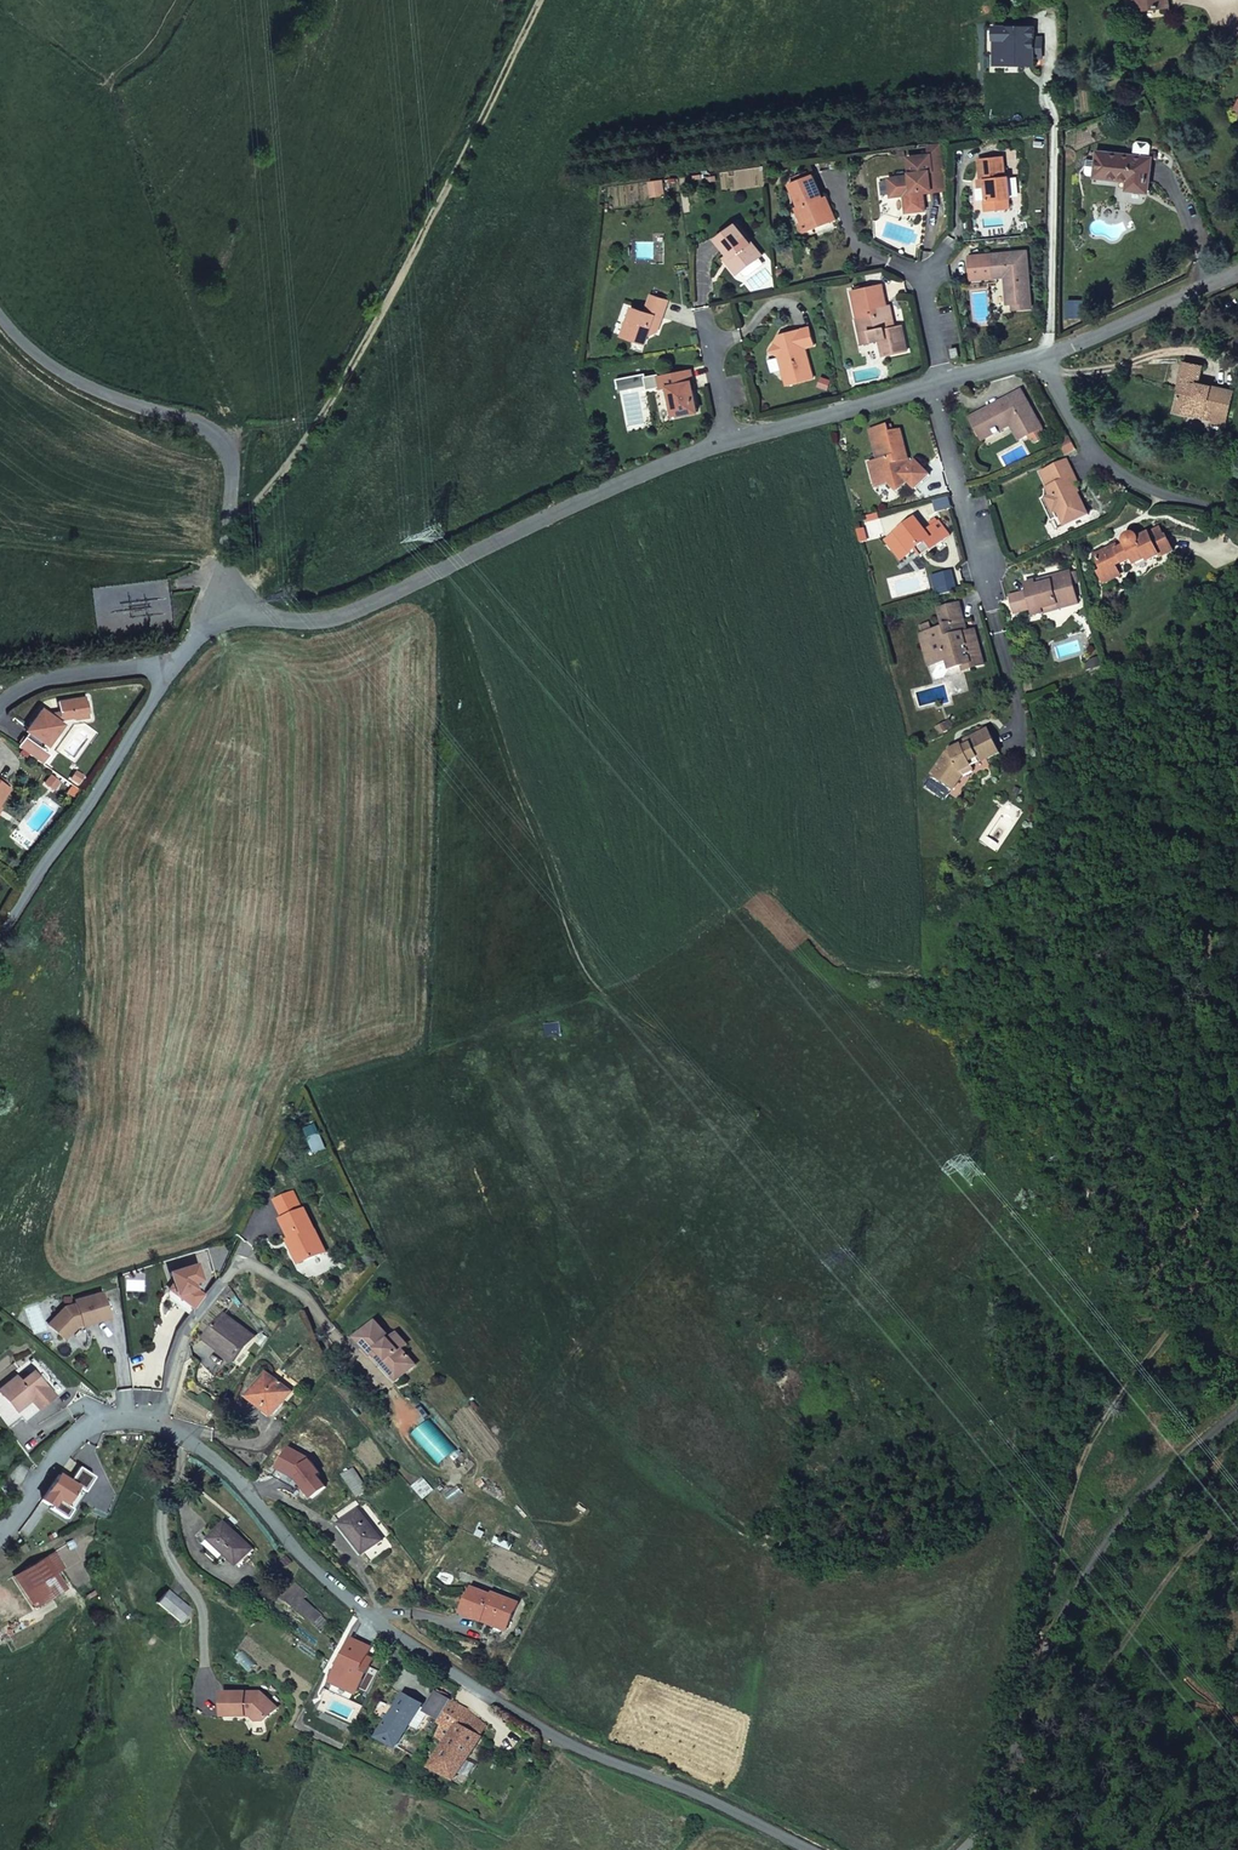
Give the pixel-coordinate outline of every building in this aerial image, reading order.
[(1168,0),(1138,0),(1139,10),(1169,6),(1168,0)] [(929,144),(930,153),(932,169),(929,170),(930,188),(943,187),(938,142),(929,144)] [(1147,191),(1151,158),(1099,152),(1098,161),(1096,176),(1129,180),(1128,189),(1147,191)] [(921,189),(930,188),(929,170),(932,169),(930,153),(908,156),(910,175),(892,177),(893,194),(905,193),(906,201),(908,201),(909,209),(923,208),(921,189)] [(1008,178),(1006,159),(983,162),(985,183),(990,183),(990,190),(992,201),(989,202),(990,212),(1013,209),(1012,200),(1014,200),(1012,178),(1008,178)] [(1089,175),(1096,176),(1098,161),(1088,160),(1087,171),(1089,175)] [(661,180),(648,181),(651,196),(664,194),(661,180)] [(826,184),(802,190),(808,212),(805,212),(809,227),(814,226),(816,235),(841,228),(837,214),(834,215),(826,184)] [(732,225),(714,242),(725,255),(738,271),(757,255),(732,225)] [(1008,304),(1014,303),(1031,302),(1027,252),(994,254),(971,256),(973,278),(996,277),(1006,276),(1008,304)] [(734,274),(738,271),(725,255),(722,258),(734,274)] [(761,262),(755,256),(738,271),(742,275),(745,275),(761,262)] [(659,332),(668,301),(652,297),(647,313),(635,310),(631,325),(637,327),(634,339),(650,343),(654,331),(659,332)] [(879,354),(902,350),(897,326),(891,327),(888,328),(885,317),(889,316),(887,305),(874,308),(876,314),(857,319),(861,339),(869,337),(869,342),(876,340),(879,354)] [(631,325),(628,338),(634,339),(637,327),(631,325)] [(780,354),(787,384),(814,378),(805,347),(813,345),(809,327),(796,331),(797,336),(788,338),(781,334),(772,351),(780,354)] [(960,356),(958,348),(952,349),(953,358),(960,356)] [(1185,363),(1180,387),(1181,388),(1177,409),(1194,412),(1195,408),(1208,411),(1207,417),(1228,422),(1234,391),(1199,383),(1203,367),(1185,363)] [(690,371),(661,377),(664,388),(671,387),(677,416),(699,412),(690,371)] [(1021,391),(971,419),(983,441),(1011,425),(1020,440),(1042,428),(1021,391)] [(1207,418),(1207,417),(1208,411),(1195,408),(1194,412),(1193,415),(1207,418)] [(904,478),(908,483),(916,490),(931,475),(915,462),(910,466),(900,432),(890,434),(888,427),(870,430),(874,453),(877,452),(879,460),(875,460),(867,463),(873,479),(874,480),(883,477),(889,483),(898,492),(905,486),(901,481),(904,478)] [(1073,443),(1070,438),(1060,444),(1062,448),(1073,443)] [(1073,443),(1062,448),(1066,455),(1076,448),(1073,443)] [(1068,529),(1092,516),(1077,488),(1081,486),(1068,461),(1041,474),(1051,495),(1055,502),(1051,503),(1059,516),(1061,515),(1068,529)] [(877,487),(889,483),(883,477),(874,480),(877,487)] [(1047,497),(1044,503),(1059,533),(1068,529),(1061,515),(1059,516),(1051,503),(1055,502),(1051,495),(1047,497)] [(929,522),(932,526),(933,526),(937,522),(934,518),(929,522)] [(926,531),(916,519),(898,533),(912,553),(917,548),(924,542),(931,551),(944,540),(933,526),(926,531)] [(1097,570),(1105,581),(1121,572),(1114,562),(1121,557),(1123,559),(1132,553),(1135,558),(1146,550),(1148,552),(1157,546),(1158,547),(1169,540),(1163,529),(1161,530),(1155,520),(1135,532),(1133,531),(1131,531),(1130,531),(1128,532),(1126,532),(1125,533),(1124,534),(1123,535),(1123,537),(1123,538),(1123,540),(1114,545),(1111,541),(1092,553),(1101,568),(1097,570)] [(937,522),(933,526),(944,540),(950,535),(939,521),(937,522)] [(865,528),(858,530),(861,542),(868,540),(865,528)] [(894,536),(909,555),(912,553),(898,533),(894,536)] [(923,557),(931,551),(924,542),(917,548),(923,557)] [(1074,570),(1069,571),(1073,585),(1077,584),(1074,570)] [(1037,585),(1036,581),(1022,585),(1024,593),(1009,597),(1014,614),(1031,610),(1033,618),(1043,615),(1041,610),(1057,606),(1058,610),(1079,604),(1073,585),(1069,571),(1048,577),(1049,582),(1037,585)] [(971,628),(965,630),(954,633),(952,623),(962,620),(957,603),(937,609),(942,626),(920,633),(924,644),(929,643),(935,661),(946,658),(949,667),(962,663),(969,661),(971,667),(982,663),(971,628)] [(1041,610),(1043,615),(1058,610),(1057,606),(1041,610)] [(954,633),(965,630),(962,620),(952,623),(954,633)] [(929,643),(924,644),(929,663),(935,661),(929,643)] [(964,669),(971,667),(969,661),(962,663),(964,669)] [(30,731),(18,747),(35,759),(41,750),(46,743),(50,745),(58,733),(54,721),(58,720),(74,717),(75,720),(89,718),(88,714),(86,715),(84,702),(87,701),(86,697),(58,702),(59,714),(47,716),(47,715),(41,710),(27,728),(30,731)] [(64,725),(58,720),(54,721),(58,733),(64,725)] [(944,724),(948,732),(955,728),(952,720),(944,724)] [(944,724),(940,727),(943,734),(948,732),(944,724)] [(951,751),(947,753),(932,774),(948,785),(953,778),(955,780),(961,772),(972,767),(970,762),(978,758),(980,763),(1000,753),(988,730),(968,739),(971,745),(963,748),(962,746),(951,751)] [(950,748),(951,751),(962,746),(963,748),(971,745),(968,739),(950,748)] [(35,759),(42,764),(49,755),(41,750),(35,759)] [(974,770),(972,767),(961,772),(955,780),(953,778),(948,785),(954,789),(964,775),(974,770)] [(77,771),(72,778),(78,783),(82,776),(77,771)] [(7,789),(12,782),(0,775),(0,784),(7,789)] [(51,775),(46,783),(54,789),(60,781),(51,775)] [(288,1228),(287,1228),(291,1237),(294,1244),(292,1245),(296,1254),(302,1252),(306,1260),(325,1252),(306,1210),(303,1211),(295,1193),(277,1201),(286,1219),(284,1220),(288,1228)] [(300,1263),(306,1260),(302,1252),(296,1254),(300,1263)] [(169,1299),(191,1315),(205,1296),(196,1289),(193,1283),(202,1280),(197,1265),(169,1273),(173,1284),(169,1289),(169,1299)] [(228,1288),(225,1292),(229,1296),(233,1290),(229,1286),(228,1288)] [(47,1324),(62,1338),(75,1325),(81,1324),(81,1325),(108,1317),(100,1292),(74,1299),(75,1303),(64,1306),(47,1324)] [(224,1349),(222,1352),(235,1362),(254,1337),(225,1315),(209,1338),(224,1349)] [(400,1368),(406,1374),(416,1365),(402,1349),(408,1343),(397,1333),(391,1338),(376,1322),(358,1339),(373,1355),(380,1350),(388,1360),(384,1364),(393,1374),(400,1368)] [(206,1341),(222,1352),(224,1349),(209,1338),(206,1341)] [(382,1365),(384,1364),(388,1360),(380,1350),(373,1355),(382,1365)] [(393,1375),(398,1381),(406,1374),(400,1368),(393,1374),(393,1375)] [(268,1374),(249,1398),(265,1410),(266,1408),(274,1414),(291,1393),(268,1374)] [(2,1397),(26,1424),(54,1398),(49,1393),(34,1375),(22,1386),(19,1382),(2,1397)] [(54,1398),(56,1401),(64,1395),(56,1386),(49,1393),(54,1398)] [(54,1398),(26,1424),(29,1427),(56,1401),(54,1398)] [(265,1410),(272,1416),(274,1414),(266,1408),(265,1410)] [(62,1476),(58,1474),(41,1500),(51,1506),(50,1508),(65,1518),(71,1509),(64,1504),(75,1486),(83,1491),(92,1476),(77,1466),(78,1465),(72,1461),(62,1476)] [(356,1494),(357,1494),(358,1497),(369,1490),(354,1468),(343,1475),(356,1494)] [(83,1491),(75,1486),(64,1504),(71,1509),(73,1510),(84,1492),(83,1491)] [(372,1563),(389,1549),(353,1503),(337,1515),(342,1523),(340,1524),(364,1555),(366,1555),(372,1563)] [(225,1522),(204,1544),(221,1560),(226,1555),(238,1566),(243,1560),(247,1564),(250,1560),(248,1555),(254,1549),(225,1522)] [(28,1552),(34,1549),(27,1538),(22,1541),(23,1543),(28,1552)] [(28,1552),(23,1543),(9,1552),(14,1561),(28,1552)] [(54,1553),(19,1574),(37,1605),(65,1588),(56,1573),(64,1568),(54,1553)] [(295,1584),(284,1598),(295,1608),(296,1607),(315,1623),(321,1616),(303,1599),(307,1595),(295,1584)] [(472,1588),(462,1613),(482,1622),(484,1617),(508,1626),(517,1603),(492,1594),(491,1595),(472,1588)] [(190,1610),(167,1591),(157,1603),(180,1621),(190,1610)] [(508,1626),(484,1617),(482,1622),(506,1631),(508,1626)] [(440,1720),(452,1701),(436,1692),(425,1711),(440,1720)] [(222,1693),(223,1717),(251,1716),(256,1722),(264,1722),(277,1710),(262,1693),(222,1693)] [(381,1737),(399,1747),(422,1704),(404,1695),(396,1709),(383,1702),(376,1714),(390,1721),(381,1737)] [(454,1702),(452,1701),(440,1720),(438,1724),(441,1726),(436,1736),(436,1739),(446,1744),(434,1768),(457,1782),(480,1740),(481,1737),(458,1725),(467,1710),(466,1709),(454,1702)] [(488,1725),(467,1710),(458,1725),(481,1737),(488,1725)] [(495,1713),(490,1721),(519,1738),(524,1731),(495,1713)] [(423,1749),(417,1758),(423,1761),(427,1751),(423,1749)]
